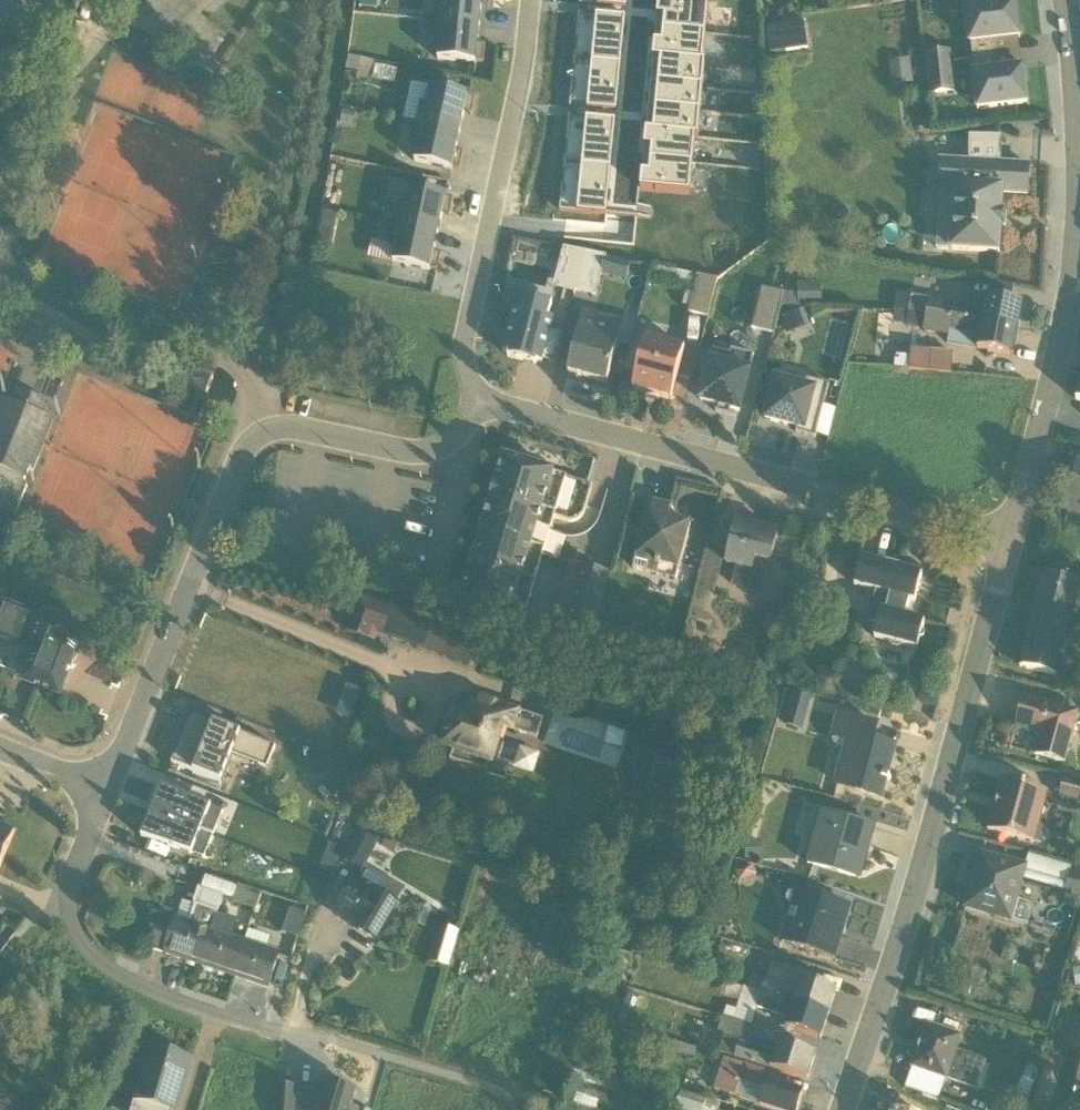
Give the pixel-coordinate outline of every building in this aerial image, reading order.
[(10,92),(12,87),(24,60),(25,60),(49,0),(0,0),(0,88),(10,92)] [(434,20),(478,25),(481,2),(487,2),(487,0),(442,0),(439,0),(436,0),(434,20)] [(702,64),(707,7),(657,1),(656,0),(578,0),(558,211),(649,219),(650,208),(636,207),(638,191),(688,196),(694,139),(696,139),(704,64),(702,64)] [(964,8),(970,58),(1020,53),(1018,37),(1014,2),(964,8)] [(764,28),(768,49),(784,47),(785,52),(807,49),(802,16),(781,20),(782,25),(764,28)] [(437,42),(435,60),(481,65),(483,49),(476,48),(478,25),(434,20),(432,42),(437,42)] [(950,52),(924,54),(928,95),(954,92),(950,52)] [(1020,53),(970,58),(976,109),(1026,103),(1022,69),(1020,53)] [(910,59),(889,61),(891,85),(912,83),(910,59)] [(421,101),(416,123),(459,132),(464,110),(471,112),(474,96),(429,86),(426,102),(421,101)] [(417,144),(413,160),(458,170),(461,156),(454,154),(459,132),(416,123),(412,143),(417,144)] [(1028,168),(960,163),(941,161),(934,251),(999,255),(1004,193),(1026,194),(1028,168)] [(398,203),(394,224),(436,233),(441,211),(448,212),(452,197),(407,188),(404,204),(398,203)] [(324,207),(319,240),(334,242),(339,210),(324,207)] [(393,245),(390,262),(437,272),(440,257),(432,255),(436,233),(394,224),(389,244),(393,245)] [(575,292),(586,252),(563,246),(551,288),(574,294),(575,292)] [(605,258),(586,252),(575,292),(595,297),(605,258)] [(711,313),(719,276),(701,272),(693,309),(711,313)] [(754,326),(774,331),(785,290),(764,285),(754,326)] [(553,300),(524,292),(519,311),(514,309),(502,354),(507,355),(506,358),(535,365),(535,362),(542,364),(553,320),(548,319),(553,300)] [(918,313),(925,315),(1016,330),(1021,304),(986,298),(984,312),(920,300),(918,313)] [(809,326),(803,310),(780,319),(787,335),(809,326)] [(622,321),(583,311),(566,373),(605,384),(622,321)] [(1010,357),(1016,330),(925,315),(922,333),(948,338),(947,345),(1010,357)] [(684,348),(647,338),(633,390),(670,400),(684,348)] [(729,356),(713,351),(700,402),(715,406),(714,410),(737,416),(753,356),(731,350),(729,356)] [(894,355),(893,368),(951,374),(952,354),(909,350),(909,356),(894,355)] [(188,366),(180,384),(205,394),(209,385),(212,376),(188,366)] [(803,385),(776,378),(765,420),(796,428),(795,434),(813,439),(827,386),(805,380),(803,385)] [(14,514),(25,486),(22,482),(27,469),(32,470),(53,418),(43,414),(48,402),(31,395),(15,388),(9,401),(0,397),(0,509),(14,514)] [(504,457),(482,533),(540,550),(562,474),(504,457)] [(1078,465),(1066,511),(1079,514),(1079,465),(1078,465)] [(671,506),(653,501),(643,538),(640,537),(632,568),(674,580),(689,523),(668,517),(671,506)] [(777,534),(737,523),(725,566),(734,568),(729,586),(760,595),(766,574),(753,571),(755,562),(768,565),(777,534)] [(521,613),(540,550),(482,533),(463,596),(521,613)] [(708,549),(698,587),(692,608),(701,611),(707,590),(712,591),(722,553),(708,549)] [(924,623),(908,618),(912,604),(913,605),(921,574),(863,559),(855,586),(874,591),(866,623),(876,626),(872,638),(917,650),(924,623)] [(608,574),(569,563),(552,625),(591,636),(608,574)] [(1041,574),(1018,667),(1058,677),(1079,589),(1079,584),(1041,574)] [(377,635),(467,665),(477,635),(355,593),(342,631),(374,642),(377,635)] [(0,603),(0,639),(32,652),(23,675),(32,678),(30,683),(57,693),(78,640),(83,627),(45,612),(44,616),(2,599),(0,603)] [(262,713),(282,662),(242,646),(240,650),(217,641),(203,678),(218,684),(214,693),(262,713)] [(836,678),(818,674),(815,687),(832,691),(836,678)] [(536,737),(543,719),(520,710),(521,708),(473,691),(470,698),(469,698),(464,711),(452,707),(437,749),(451,754),(449,760),(504,780),(509,766),(498,762),(505,743),(500,741),(505,729),(513,732),(514,729),(536,737)] [(803,731),(812,699),(790,694),(782,725),(803,731)] [(1013,728),(1039,735),(1033,756),(1064,764),(1077,715),(1020,700),(1013,728)] [(189,712),(170,761),(218,780),(230,752),(265,766),(273,746),(189,712)] [(874,742),(878,727),(835,716),(830,734),(830,738),(835,748),(841,750),(832,785),(879,797),(892,746),(874,742)] [(519,748),(512,769),(532,776),(540,755),(519,748)] [(1064,777),(1059,796),(1079,802),(1079,781),(1064,777)] [(1048,793),(1002,781),(988,831),(1040,845),(1045,826),(1039,825),(1048,793)] [(147,817),(140,836),(202,856),(220,811),(160,786),(153,804),(157,806),(152,819),(147,817)] [(872,829),(820,814),(806,864),(857,878),(872,829)] [(11,833),(0,828),(0,862),(11,833)] [(359,870),(332,916),(375,942),(398,903),(377,891),(389,873),(366,859),(377,841),(358,830),(341,860),(359,870)] [(983,856),(966,912),(1022,929),(1029,904),(1020,901),(1029,870),(983,856)] [(1068,889),(1079,895),(1079,865),(1068,889)] [(236,884),(230,900),(253,908),(259,892),(236,884)] [(140,945),(200,964),(217,912),(223,895),(197,886),(191,903),(182,900),(175,919),(151,911),(140,945)] [(832,958),(849,906),(798,889),(781,942),(832,958)] [(306,907),(291,902),(281,932),(295,936),(306,907)] [(200,964),(233,975),(244,939),(233,935),(238,919),(217,912),(200,964)] [(447,967),(457,931),(440,927),(437,926),(427,961),(447,967)] [(233,975),(268,986),(280,951),(265,946),(269,935),(248,928),(244,939),(233,975)] [(768,971),(761,994),(826,1014),(833,991),(768,971)] [(818,1038),(826,1014),(761,994),(757,1008),(785,1017),(782,1027),(818,1038)] [(729,1019),(719,1054),(807,1081),(815,1054),(777,1042),(773,1054),(738,1043),(744,1024),(729,1019)] [(926,1024),(905,1088),(938,1099),(945,1079),(975,1089),(984,1060),(955,1050),(960,1035),(956,1034),(958,1029),(948,1025),(946,1031),(926,1024)] [(190,1062),(149,1049),(133,1102),(157,1109),(175,1109),(190,1062)] [(623,1076),(562,1056),(556,1074),(617,1094),(623,1076)] [(713,1090),(776,1109),(796,1109),(802,1092),(767,1081),(769,1074),(723,1059),(713,1090)] [(327,1082),(323,1096),(308,1091),(302,1109),(358,1109),(349,1107),(354,1090),(327,1082)] [(296,1086),(275,1085),(274,1109),(295,1109),(296,1086)] [(671,1090),(667,1100),(676,1103),(673,1109),(718,1109),(719,1105),(671,1090)]
